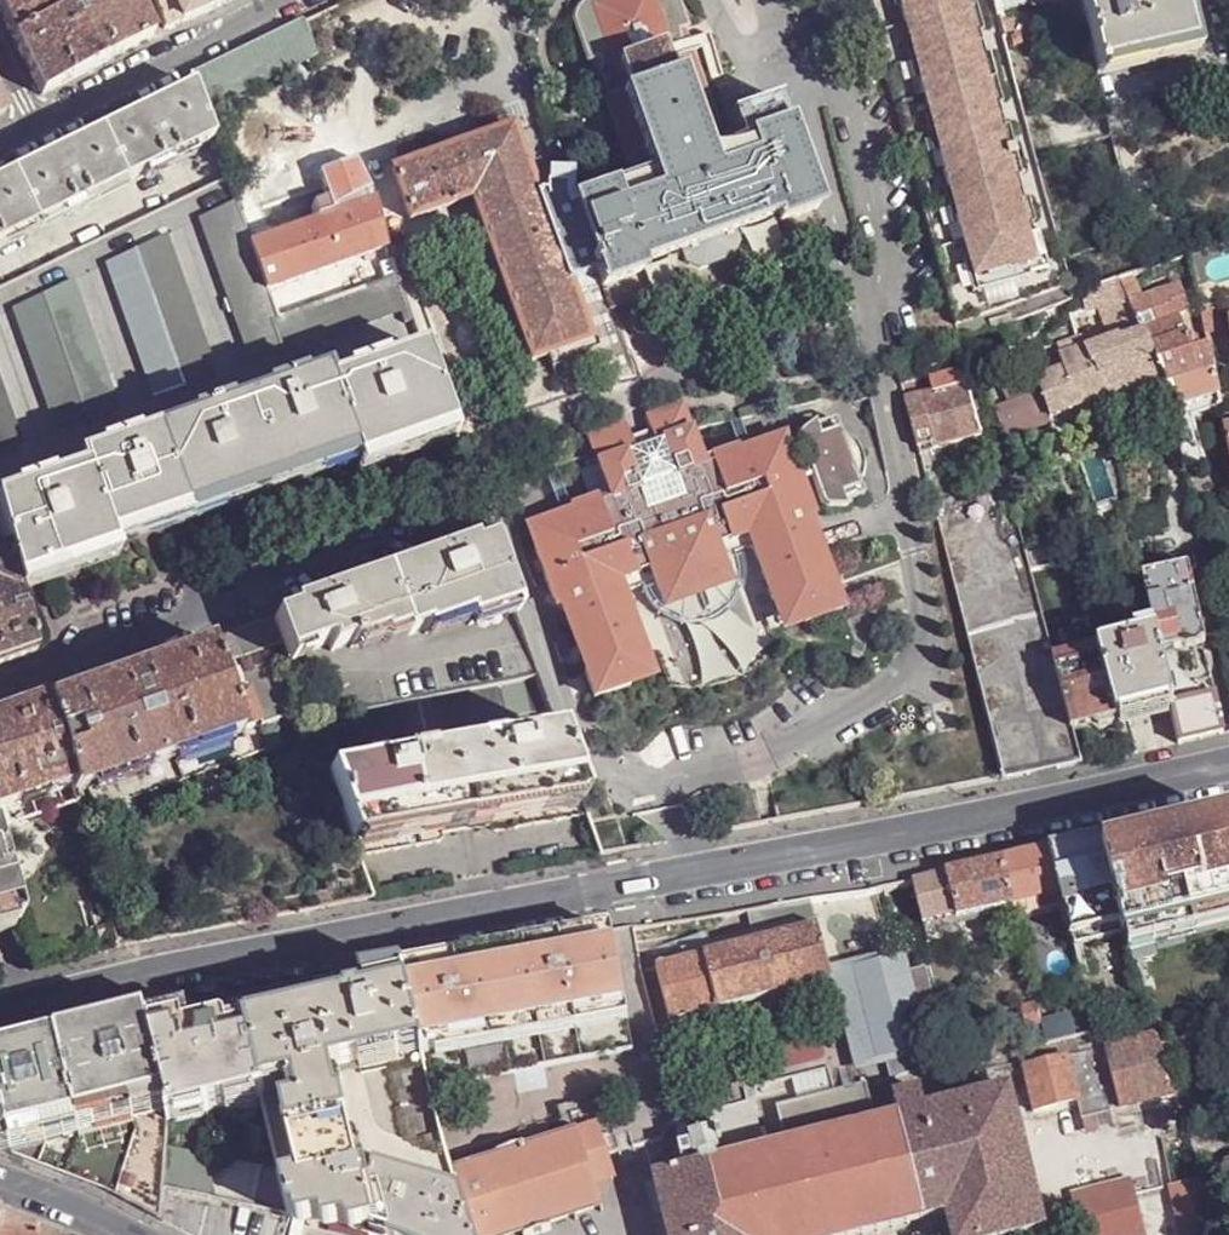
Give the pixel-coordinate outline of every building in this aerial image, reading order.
[(14,41),(83,5),(81,0),(0,0),(0,13),(1,14),(14,41)] [(162,34),(151,8),(139,14),(132,0),(94,0),(83,5),(14,41),(31,75),(41,96),(104,64),(162,34)] [(139,14),(151,8),(148,0),(132,0),(139,14)] [(162,34),(187,22),(218,8),(215,0),(148,0),(151,8),(162,34)] [(393,171),(411,222),(473,200),(532,362),(589,342),(551,237),(582,226),(604,287),(639,274),(637,266),(777,216),(779,223),(817,210),(787,127),(749,140),(750,143),(706,159),(704,154),(708,153),(719,129),(696,65),(693,66),(683,40),(665,46),(661,36),(682,28),(686,27),(676,0),(587,0),(590,7),(576,12),(580,21),(573,24),(587,63),(590,62),(597,60),(600,69),(596,70),(607,98),(604,99),(627,163),(650,174),(654,173),(656,178),(612,194),(611,190),(574,204),(575,207),(545,218),(512,128),(393,171)] [(895,12),(900,11),(909,48),(905,49),(914,85),(919,84),(928,120),(924,121),(933,158),(938,157),(947,193),(943,194),(952,230),(956,229),(966,265),(961,266),(970,299),(1028,284),(1027,280),(1045,275),(1036,239),(1026,241),(1023,231),(1033,229),(1026,202),(1016,205),(1011,184),(1021,181),(1008,130),(998,132),(992,110),(1002,108),(989,56),(979,59),(973,38),(983,35),(974,0),(892,0),(895,12)] [(1178,0),(1078,0),(1097,73),(1190,50),(1178,0)] [(189,76),(193,86),(202,112),(305,62),(312,83),(323,79),(302,22),(304,22),(303,20),(250,46),(189,76)] [(661,36),(665,46),(683,40),(693,66),(696,65),(682,28),(661,36)] [(597,60),(590,62),(604,99),(607,98),(596,70),(600,69),(597,60)] [(212,140),(202,112),(193,86),(176,94),(110,127),(29,167),(0,181),(0,246),(212,140)] [(4,550),(14,583),(112,549),(109,539),(167,518),(238,493),(329,461),(351,453),(355,463),(406,445),(451,429),(398,276),(379,283),(296,312),(278,319),(267,289),(249,243),(226,179),(0,288),(0,536),(4,550)] [(375,200),(370,202),(249,243),(267,289),(285,283),(386,248),(375,200)] [(398,276),(393,264),(375,270),(379,283),(398,276)] [(1125,301),(1127,305),(1139,301),(1127,277),(1116,281),(1125,301)] [(1110,304),(1125,301),(1116,281),(1079,294),(1085,308),(1085,310),(1110,304)] [(278,319),(296,312),(285,283),(267,289),(278,319)] [(1173,409),(1217,398),(1208,349),(1194,354),(1180,321),(1176,322),(1174,316),(1185,310),(1177,287),(1139,301),(1127,305),(1139,332),(1160,379),(1173,409)] [(1111,312),(1121,337),(1116,339),(1115,337),(1083,349),(1100,400),(1160,379),(1139,332),(1127,305),(1125,301),(1110,304),(1111,312)] [(1200,309),(1205,336),(1221,333),(1215,306),(1200,309)] [(968,333),(954,339),(960,359),(973,356),(968,333)] [(1079,338),(1029,355),(1040,388),(994,404),(1004,432),(1100,400),(1083,349),(1079,338)] [(907,358),(895,363),(901,386),(912,383),(907,358)] [(927,383),(930,393),(966,381),(964,371),(927,383)] [(905,402),(918,451),(938,445),(939,448),(980,437),(966,381),(930,393),(905,402)] [(1201,453),(1192,418),(1220,411),(1217,398),(1173,409),(1183,458),(1201,453)] [(591,435),(608,488),(568,502),(571,512),(562,515),(560,510),(525,522),(537,557),(544,555),(548,566),(541,569),(550,594),(562,600),(575,596),(593,647),(579,652),(584,664),(580,670),(589,696),(626,683),(623,676),(635,672),(627,650),(639,646),(622,596),(626,588),(639,584),(638,582),(650,578),(652,586),(656,594),(661,600),(667,605),(677,610),(684,612),(693,612),(701,610),(711,606),(717,601),(722,594),(725,587),(727,579),(728,571),(723,553),(734,550),(735,551),(748,547),(756,551),(772,601),(784,597),(792,619),(803,615),(806,623),(842,610),(834,584),(828,581),(823,569),(810,573),(793,522),(806,518),(812,506),(801,474),(813,470),(822,496),(847,504),(845,500),(842,491),(862,484),(861,480),(875,475),(880,468),(883,457),(881,443),(875,433),(865,424),(857,422),(842,427),(841,423),(821,429),(818,420),(817,416),(802,438),(811,464),(799,468),(787,433),(752,445),(754,450),(745,453),(742,443),(701,456),(683,404),(647,416),(655,441),(635,448),(627,423),(591,435)] [(838,414),(818,420),(821,429),(841,423),(838,414)] [(926,482),(1002,780),(1053,769),(1068,766),(1081,764),(1073,731),(1054,661),(1025,548),(1001,462),(926,482)] [(842,491),(845,500),(865,493),(862,484),(842,491)] [(806,518),(793,522),(810,573),(823,569),(806,518)] [(1140,566),(1154,563),(1150,537),(1135,541),(1140,566)] [(281,646),(286,659),(289,658),(328,645),(330,651),(349,645),(350,647),(354,646),(355,647),(381,639),(382,642),(403,635),(404,638),(423,632),(424,635),(466,621),(469,627),(514,611),(490,544),(466,552),(353,592),(335,598),(304,609),(272,620),(281,646)] [(3,663),(32,653),(30,643),(14,583),(4,550),(0,551),(0,664),(3,663)] [(544,555),(537,557),(541,569),(548,566),(544,555)] [(1155,636),(1159,655),(1204,646),(1187,570),(1143,579),(1155,636)] [(1219,576),(1222,593),(1228,592),(1228,574),(1219,576)] [(575,596),(562,600),(579,652),(593,647),(575,596)] [(784,597),(772,601),(780,623),(792,619),(784,597)] [(240,660),(281,646),(272,620),(272,618),(252,626),(231,633),(240,660)] [(1150,712),(1170,707),(1170,705),(1166,689),(1159,655),(1155,636),(1054,661),(1073,731),(1091,727),(1098,731),(1106,729),(1111,728),(1113,721),(1130,718),(1150,712)] [(127,672),(47,700),(71,787),(73,795),(172,760),(241,735),(239,731),(256,725),(259,724),(248,691),(246,692),(245,688),(242,689),(227,694),(217,668),(208,643),(127,672)] [(639,646),(627,650),(635,672),(646,668),(639,646)] [(237,673),(242,689),(245,688),(246,692),(248,691),(259,724),(261,728),(296,715),(287,689),(281,691),(271,662),(237,673)] [(309,722),(320,753),(548,709),(537,679),(309,722)] [(1166,689),(1170,705),(1214,695),(1210,679),(1166,689)] [(1203,739),(1222,734),(1214,695),(1170,705),(1170,707),(1178,744),(1203,739)] [(47,700),(32,706),(8,714),(0,717),(0,811),(71,787),(47,700)] [(265,753),(256,725),(239,731),(241,735),(172,760),(179,783),(265,753)] [(406,849),(436,843),(440,841),(442,836),(489,827),(491,830),(497,833),(548,823),(584,817),(557,735),(328,776),(357,858),(406,849)] [(179,783),(172,760),(73,795),(76,805),(79,817),(179,783)] [(73,795),(71,787),(0,811),(0,830),(76,805),(73,795)] [(1221,818),(1174,829),(1151,835),(1106,846),(1126,920),(1130,935),(1228,910),(1228,816),(1221,818)] [(1151,835),(1174,829),(1171,817),(1155,821),(1148,823),(1151,835)] [(1052,845),(1064,891),(1075,935),(1126,920),(1106,846),(1103,834),(1076,840),(1052,845)] [(1001,856),(1013,902),(1064,891),(1052,845),(1023,852),(1001,856)] [(18,921),(0,855),(0,926),(18,921)] [(978,862),(948,869),(959,911),(960,914),(1013,902),(1001,856),(978,862)] [(925,874),(912,877),(922,919),(959,911),(948,869),(925,874)] [(671,1020),(831,976),(828,962),(821,938),(809,896),(747,906),(756,940),(658,966),(671,1020)] [(1133,947),(1228,924),(1228,910),(1130,935),(1133,947)] [(537,942),(401,962),(405,979),(423,1045),(427,1065),(431,1080),(633,1047),(610,928),(537,942)] [(905,945),(828,962),(857,1070),(932,1051),(905,945)] [(361,973),(364,988),(405,979),(402,967),(377,971),(361,973)] [(364,988),(361,973),(355,975),(356,976),(337,980),(340,993),(364,988)] [(334,978),(312,982),(317,998),(337,994),(334,978)] [(364,988),(340,993),(337,994),(317,998),(318,1005),(245,1020),(263,1098),(281,1171),(291,1215),(371,1234),(475,1234),(459,1191),(451,1195),(427,1187),(429,1181),(374,1164),(376,1171),(359,1174),(336,1070),(406,1054),(405,1049),(423,1045),(405,979),(364,988)] [(235,993),(242,1021),(245,1020),(318,1005),(317,998),(312,982),(235,993)] [(1043,1018),(1049,1039),(1085,1031),(1079,1009),(1043,1018)] [(263,1098),(245,1020),(242,1021),(218,1027),(217,1021),(191,1027),(187,1012),(147,1023),(166,1097),(170,1109),(169,1117),(263,1098)] [(55,1036),(76,1120),(130,1106),(166,1097),(147,1023),(145,1013),(99,1025),(55,1036)] [(1157,1036),(1156,1034),(1071,1053),(1082,1097),(1085,1117),(1143,1102),(1180,1091),(1163,1035),(1157,1036)] [(9,1137),(40,1129),(76,1120),(55,1036),(17,1046),(0,1050),(0,1110),(9,1137)] [(423,1045),(405,1049),(406,1054),(336,1070),(359,1174),(376,1171),(374,1164),(429,1181),(427,1187),(451,1195),(459,1191),(450,1164),(447,1153),(418,1144),(402,1071),(427,1065),(423,1045)] [(1036,1108),(1082,1097),(1071,1053),(1026,1064),(1026,1067),(1027,1067),(1036,1108)] [(418,1144),(447,1153),(446,1146),(431,1080),(427,1065),(402,1071),(418,1144)] [(780,1105),(789,1142),(790,1145),(800,1143),(822,1224),(886,1208),(865,1126),(878,1122),(877,1118),(874,1103),(869,1082),(871,1082),(871,1079),(867,1079),(866,1076),(863,1076),(864,1082),(780,1105)] [(928,1107),(925,1093),(923,1086),(895,1093),(900,1112),(877,1118),(878,1122),(865,1126),(886,1208),(919,1200),(925,1218),(949,1212),(955,1234),(1008,1234),(1046,1225),(1010,1086),(928,1107)] [(130,1106),(133,1118),(170,1109),(166,1097),(130,1106)] [(764,1135),(756,1100),(750,1100),(710,1111),(715,1129),(720,1146),(764,1135)] [(1125,1124),(1149,1117),(1143,1102),(1085,1117),(1089,1133),(1125,1124)] [(76,1120),(79,1132),(133,1118),(130,1106),(76,1120)] [(116,1192),(162,1216),(164,1184),(167,1143),(169,1117),(170,1109),(133,1118),(136,1128),(116,1192)] [(9,1137),(0,1110),(0,1139),(9,1137)] [(459,1191),(475,1234),(576,1234),(623,1221),(618,1203),(638,1196),(618,1132),(613,1116),(522,1143),(521,1140),(494,1148),(495,1151),(450,1164),(459,1191)] [(74,1174),(116,1192),(136,1128),(133,1118),(79,1132),(74,1174)] [(40,1129),(44,1141),(79,1132),(76,1120),(40,1129)] [(9,1137),(14,1147),(44,1141),(40,1129),(9,1137)] [(790,1232),(822,1224),(800,1143),(790,1145),(789,1142),(720,1160),(717,1151),(720,1150),(720,1146),(715,1129),(692,1135),(697,1157),(701,1156),(703,1164),(657,1176),(672,1234),(791,1234),(790,1232)] [(46,1163),(74,1174),(79,1132),(44,1141),(46,1163)] [(14,1150),(46,1163),(44,1141),(14,1147),(14,1150)] [(291,1215),(281,1171),(219,1156),(167,1143),(164,1184),(291,1215)] [(1147,1230),(1132,1172),(1074,1188),(1086,1234),(1128,1234),(1147,1230)] [(1206,1183),(1171,1186),(1174,1234),(1210,1234),(1206,1183)] [(919,1200),(886,1208),(822,1224),(790,1232),(791,1234),(859,1234),(925,1218),(919,1200)] [(36,1224),(16,1217),(0,1211),(0,1234),(35,1234),(36,1224)] [(56,1232),(36,1224),(35,1234),(64,1234),(56,1232)]
